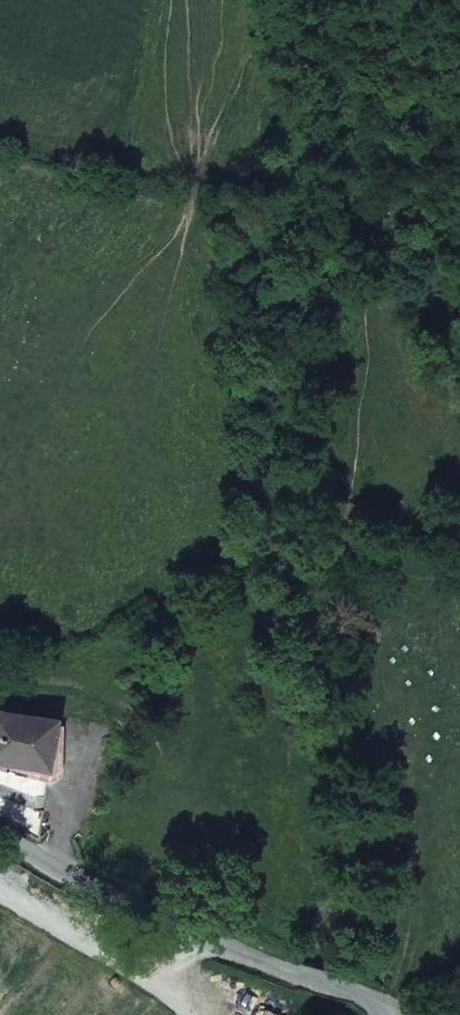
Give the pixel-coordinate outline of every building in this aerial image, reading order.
[(48,771),(53,726),(0,721),(0,766),(48,771)]
